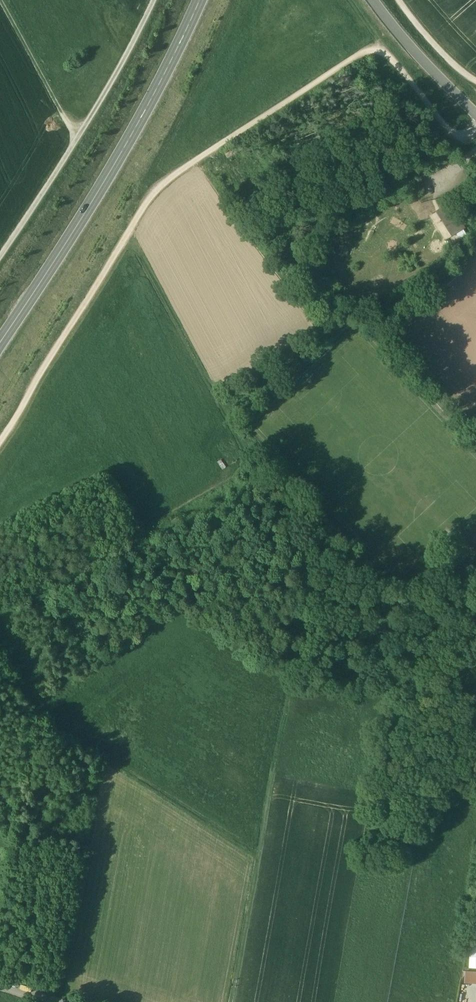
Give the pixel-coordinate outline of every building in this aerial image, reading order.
[(458,220),(448,203),(439,208),(447,220),(443,223),(451,236),(465,228),(459,219),(458,220)] [(466,233),(456,240),(459,244),(469,237),(466,233)] [(466,971),(465,983),(475,983),(475,971),(466,971)]
